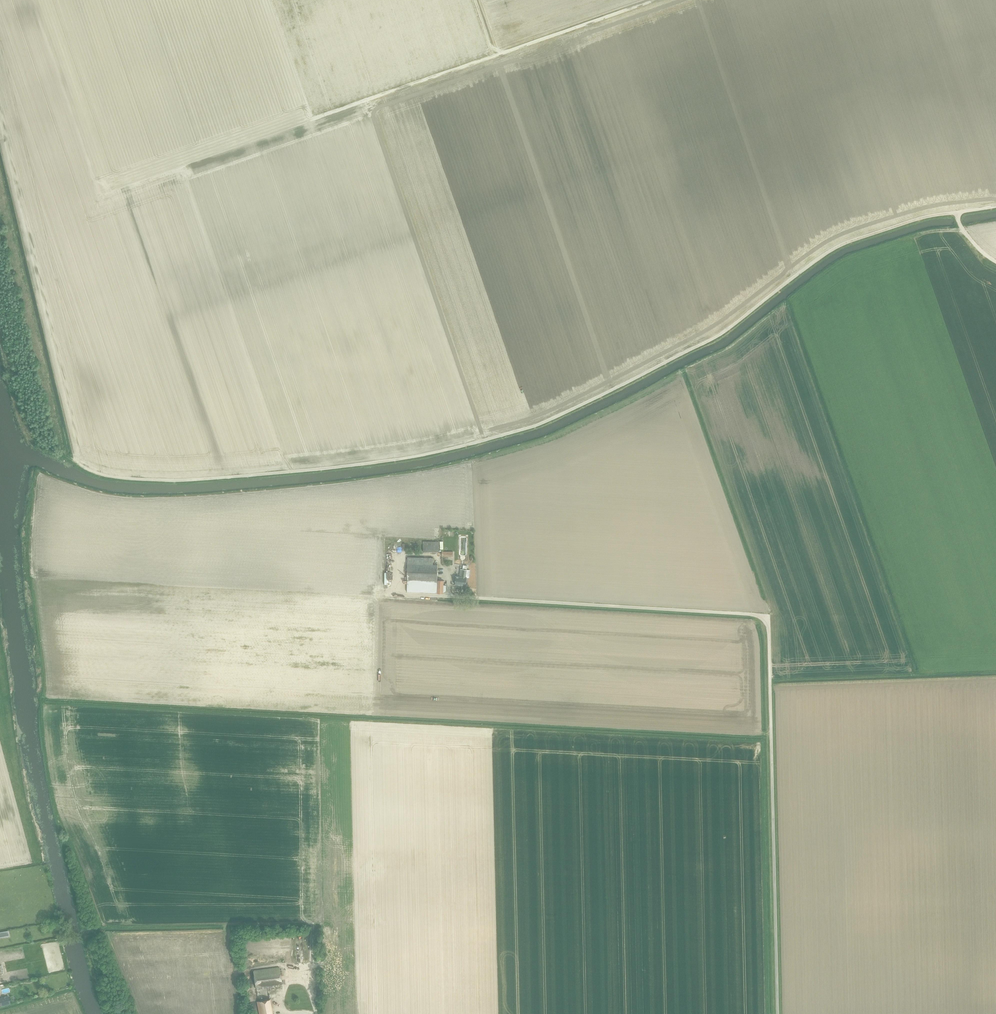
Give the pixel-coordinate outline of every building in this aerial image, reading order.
[(437,593),(437,588),(438,565),(434,565),(434,558),(408,557),(407,592),(437,593)] [(466,586),(467,581),(467,577),(466,577),(467,566),(463,565),(462,575),(460,575),(460,576),(456,576),(455,585),(466,586)] [(279,968),(253,972),(256,989),(282,985),(279,968)] [(0,999),(0,1005),(0,1006),(10,1003),(8,997),(0,999)] [(270,999),(257,1002),(259,1013),(273,1013),(270,999)]
